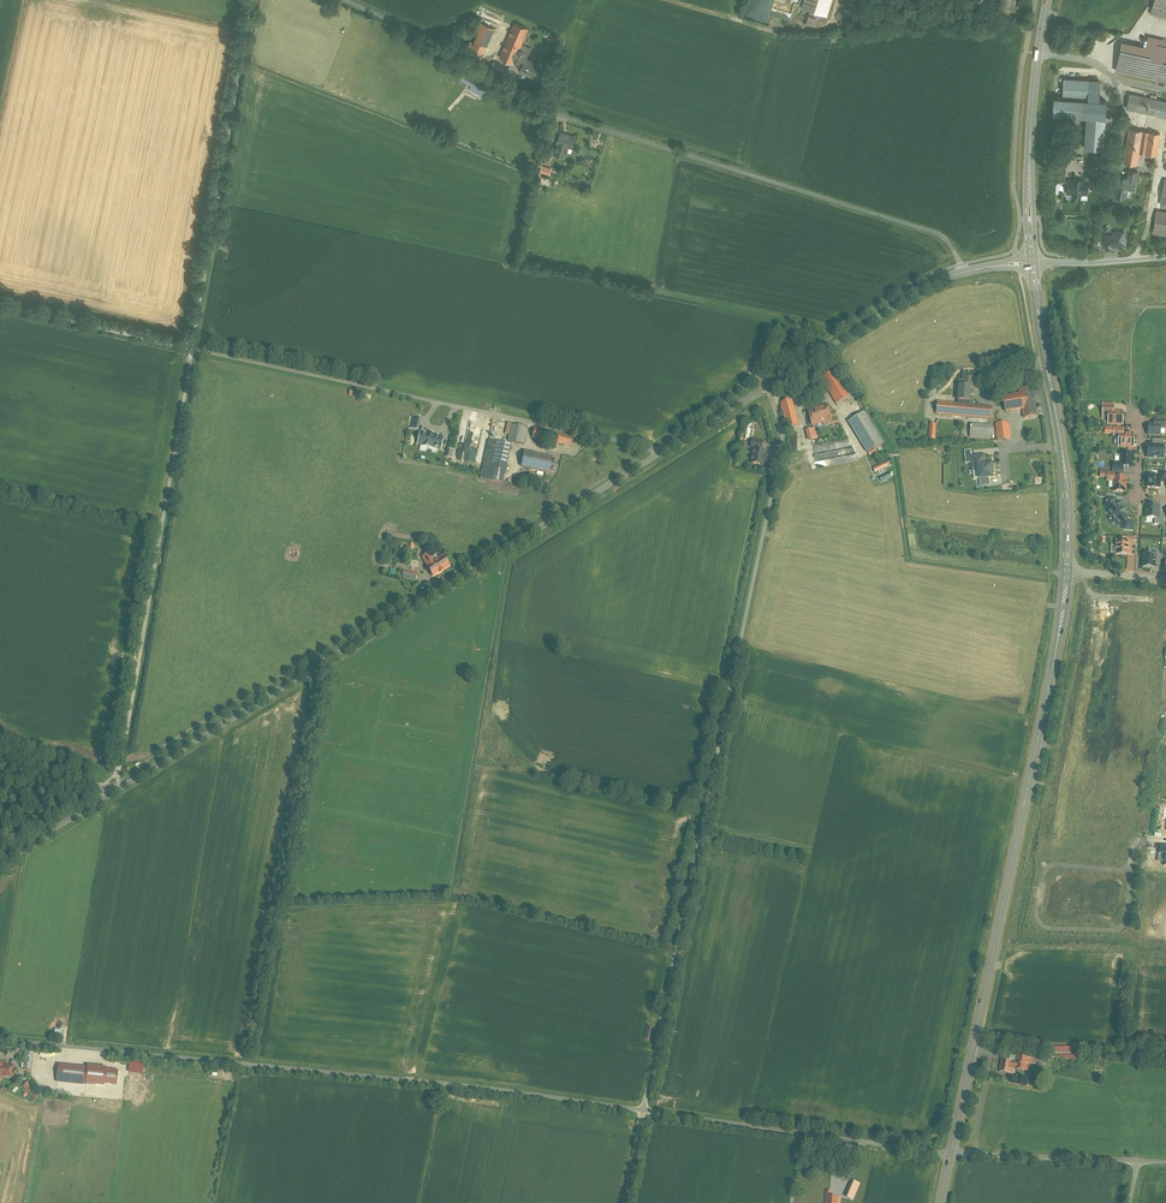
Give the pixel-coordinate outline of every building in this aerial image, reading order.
[(802,8),(811,11),(809,16),(818,19),(820,14),(827,16),(832,0),(805,0),(802,8)] [(1151,14),(1165,18),(1165,0),(1155,0),(1151,14)] [(494,28),(479,21),(475,30),(479,32),(475,43),(485,49),(494,28)] [(515,22),(500,57),(513,63),(514,61),(520,49),(521,46),(526,49),(529,43),(523,40),(529,28),(515,22)] [(1148,37),(1146,46),(1139,76),(1165,82),(1165,41),(1148,37)] [(475,43),(471,41),(464,53),(479,61),(486,50),(485,49),(475,43)] [(1146,46),(1122,41),(1116,70),(1139,76),(1146,46)] [(540,64),(526,58),(528,53),(520,49),(514,61),(523,65),(520,70),(535,76),(540,64)] [(506,70),(494,62),(490,68),(502,76),(506,70)] [(487,87),(463,72),(459,78),(477,89),(475,92),(481,96),(483,93),(487,87)] [(1100,81),(1064,78),(1063,98),(1084,99),(1099,100),(1100,81)] [(1130,94),(1126,108),(1165,117),(1165,102),(1130,94)] [(1084,99),(1063,98),(1054,97),(1053,114),(1082,116),(1084,99)] [(1106,118),(1087,117),(1084,148),(1103,149),(1106,118)] [(1123,128),(1116,126),(1113,141),(1120,142),(1123,128)] [(1143,131),(1129,129),(1127,138),(1142,140),(1143,131)] [(575,137),(561,132),(556,150),(553,149),(552,152),(555,153),(565,157),(569,146),(572,147),(575,137)] [(1160,134),(1148,132),(1146,149),(1145,153),(1145,154),(1157,155),(1160,134)] [(1142,140),(1127,138),(1126,148),(1140,151),(1141,148),(1142,140)] [(545,147),(542,159),(549,162),(552,152),(553,149),(545,147)] [(1140,151),(1126,148),(1123,162),(1138,165),(1140,152),(1140,151)] [(1065,167),(1055,167),(1054,179),(1065,180),(1065,167)] [(1138,172),(1129,170),(1128,177),(1134,178),(1134,179),(1137,179),(1138,172)] [(1128,177),(1117,176),(1116,186),(1117,186),(1116,195),(1125,197),(1127,188),(1132,189),(1134,179),(1134,178),(1128,177)] [(1083,180),(1073,179),(1073,180),(1068,180),(1067,192),(1073,193),(1073,194),(1081,194),(1081,193),(1087,194),(1088,187),(1091,187),(1091,182),(1088,181),(1083,181),(1083,180)] [(1157,211),(1153,233),(1165,235),(1165,212),(1157,211)] [(1125,231),(1116,231),(1117,234),(1105,235),(1105,241),(1111,240),(1112,246),(1126,245),(1125,231)] [(849,398),(834,372),(822,380),(824,383),(828,390),(837,405),(849,398)] [(974,376),(964,375),(963,386),(971,387),(973,388),(974,376)] [(963,386),(960,386),(958,400),(969,401),(970,401),(971,387),(963,386)] [(1032,389),(1020,391),(1020,394),(1023,408),(1035,406),(1032,389)] [(1020,394),(1003,397),(1006,413),(1023,410),(1023,408),(1020,394)] [(792,400),(781,403),(788,429),(799,426),(792,400)] [(969,401),(958,400),(958,404),(938,402),(937,415),(991,419),(992,408),(973,406),(969,406),(969,401)] [(828,406),(809,411),(812,425),(831,420),(828,406)] [(1035,406),(1023,408),(1023,410),(1026,426),(1038,424),(1035,406)] [(883,443),(864,413),(849,422),(868,453),(883,443)] [(1113,413),(1109,413),(1109,415),(1109,425),(1122,425),(1122,413),(1113,413)] [(418,430),(421,418),(413,417),(410,428),(418,430)] [(1165,421),(1155,421),(1155,425),(1160,426),(1160,429),(1165,429),(1165,421)] [(996,424),(998,441),(1011,440),(1009,423),(996,424)] [(527,429),(511,425),(508,441),(523,445),(527,429)] [(992,427),(971,425),(970,437),(991,439),(992,427)] [(1155,425),(1149,425),(1149,436),(1160,436),(1160,429),(1160,426),(1155,425)] [(573,437),(534,429),(532,438),(571,447),(572,444),(573,437)] [(1123,429),(1114,429),(1114,437),(1120,437),(1120,435),(1123,435),(1123,429)] [(427,434),(421,433),(418,444),(422,445),(422,446),(428,447),(429,441),(431,434),(427,434)] [(429,441),(428,447),(432,448),(433,447),(441,449),(443,438),(434,436),(434,435),(431,434),(429,441)] [(1123,435),(1120,435),(1120,437),(1119,447),(1133,447),(1133,435),(1123,435)] [(511,445),(489,440),(480,479),(502,484),(511,445)] [(763,443),(753,441),(751,447),(755,448),(762,450),(763,443)] [(1153,446),(1148,446),(1148,458),(1164,459),(1164,446),(1163,446),(1153,446)] [(762,450),(755,448),(752,463),(763,466),(764,461),(765,461),(766,457),(765,457),(766,453),(761,452),(762,450)] [(552,458),(525,452),(521,467),(549,473),(549,471),(551,461),(552,458)] [(1133,455),(1121,454),(1120,464),(1120,468),(1123,468),(1132,468),(1133,455)] [(983,456),(971,457),(972,471),(979,471),(980,479),(992,478),(991,464),(984,465),(983,456)] [(559,462),(551,461),(549,471),(556,472),(559,462)] [(891,461),(873,470),(876,474),(889,468),(891,471),(880,477),(882,482),(892,477),(894,469),(891,461)] [(1120,464),(1113,464),(1113,473),(1118,474),(1123,474),(1123,468),(1120,468),(1120,464)] [(1113,473),(1108,473),(1107,481),(1114,482),(1114,479),(1118,479),(1118,474),(1113,473)] [(1158,476),(1148,475),(1147,488),(1151,488),(1151,489),(1156,489),(1156,488),(1160,489),(1161,483),(1161,476),(1158,476)] [(1118,479),(1114,479),(1114,482),(1114,492),(1126,493),(1126,479),(1118,479)] [(1107,495),(1106,504),(1115,504),(1115,496),(1107,495)] [(1115,504),(1106,504),(1106,507),(1110,512),(1108,512),(1120,526),(1121,526),(1124,530),(1133,531),(1134,523),(1129,522),(1127,520),(1129,519),(1126,514),(1122,509),(1121,509),(1118,505),(1116,506),(1115,504)] [(1159,507),(1147,506),(1146,518),(1155,519),(1158,519),(1159,514),(1159,507)] [(1164,515),(1159,514),(1158,519),(1155,519),(1155,525),(1164,526),(1164,515)] [(1124,541),(1116,541),(1116,555),(1129,556),(1129,545),(1129,541),(1124,541)] [(424,557),(422,558),(427,566),(434,561),(429,554),(427,555),(424,557)] [(1155,556),(1143,555),(1142,568),(1155,569),(1155,566),(1155,556)] [(427,566),(434,577),(450,567),(443,556),(434,561),(427,566)] [(603,558),(596,557),(595,565),(601,566),(603,558)] [(420,563),(412,561),(410,567),(412,567),(411,571),(418,572),(420,563)] [(417,575),(404,571),(403,577),(416,580),(417,575)] [(653,1030),(646,1028),(643,1042),(650,1043),(653,1030)] [(34,1053),(26,1052),(24,1070),(32,1071),(34,1053)] [(1028,1059),(1017,1057),(1016,1064),(1016,1069),(1026,1071),(1028,1059)] [(1012,1062),(1002,1061),(1000,1072),(1010,1074),(1011,1070),(1012,1062)] [(104,1086),(104,1084),(106,1070),(106,1068),(88,1066),(88,1068),(59,1065),(57,1079),(87,1082),(86,1084),(104,1086)] [(13,1067),(6,1066),(5,1068),(5,1074),(5,1076),(13,1077),(13,1067)] [(106,1070),(104,1084),(117,1085),(118,1071),(106,1070)] [(38,1097),(32,1088),(33,1087),(29,1082),(23,1086),(27,1091),(34,1099),(38,1097)] [(830,1197),(830,1191),(827,1191),(826,1202),(839,1202),(839,1197),(830,1197)]
